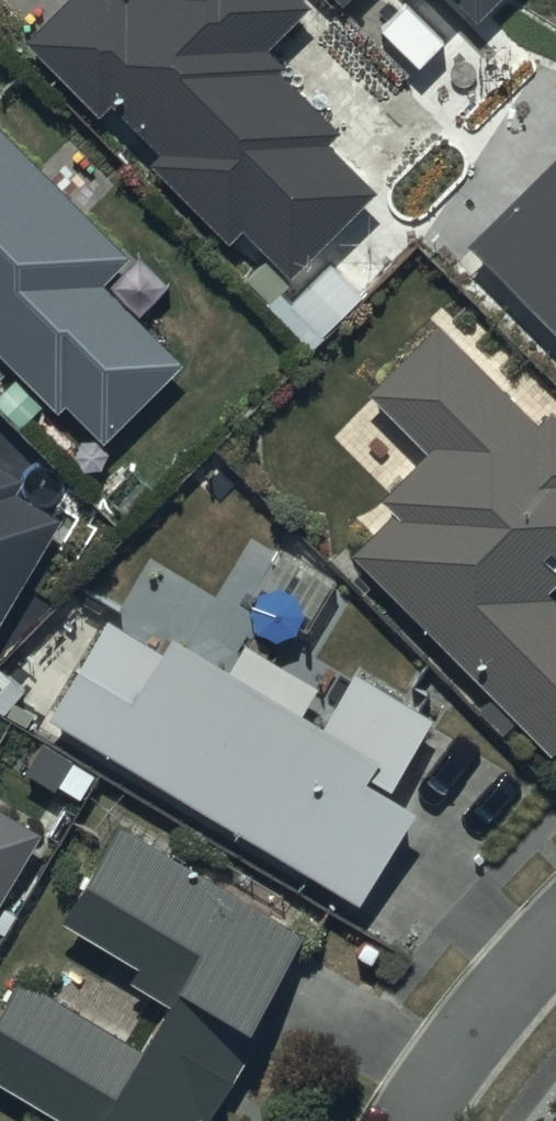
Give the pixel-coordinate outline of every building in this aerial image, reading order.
[(25,29),(100,104),(111,93),(159,141),(149,151),(229,231),(242,218),(269,246),(245,270),(267,292),(290,269),(286,264),(371,179),(323,130),(335,119),(275,59),(280,53),(263,36),(300,0),(55,0),(25,29)] [(338,3),(369,32),(372,28),(400,57),(441,18),(421,0),(339,0),(338,3)] [(472,8),(480,0),(464,0),(472,8)] [(0,115),(0,345),(21,366),(0,387),(0,399),(21,420),(48,392),(59,403),(67,395),(104,431),(182,353),(101,272),(129,244),(0,115)] [(463,231),(555,325),(555,135),(463,231)] [(437,311),(364,381),(423,442),(376,486),(394,504),(353,543),(493,689),(479,702),(503,727),(518,713),(544,741),(555,730),(555,594),(542,579),(555,566),(555,405),(549,398),(534,413),(437,311)] [(59,506),(15,484),(24,466),(0,454),(0,612),(59,506)] [(335,570),(279,539),(247,602),(302,632),(335,570)] [(161,636),(109,607),(51,706),(362,891),(415,792),(390,778),(432,704),(356,660),(324,708),(306,697),(318,675),(244,635),(234,653),(171,619),(161,636)] [(0,802),(0,892),(40,826),(0,802)] [(114,814),(59,908),(141,956),(131,972),(162,990),(136,1034),(19,966),(0,999),(0,1073),(83,1120),(202,1120),(268,1008),(256,1001),(301,923),(114,814)]
